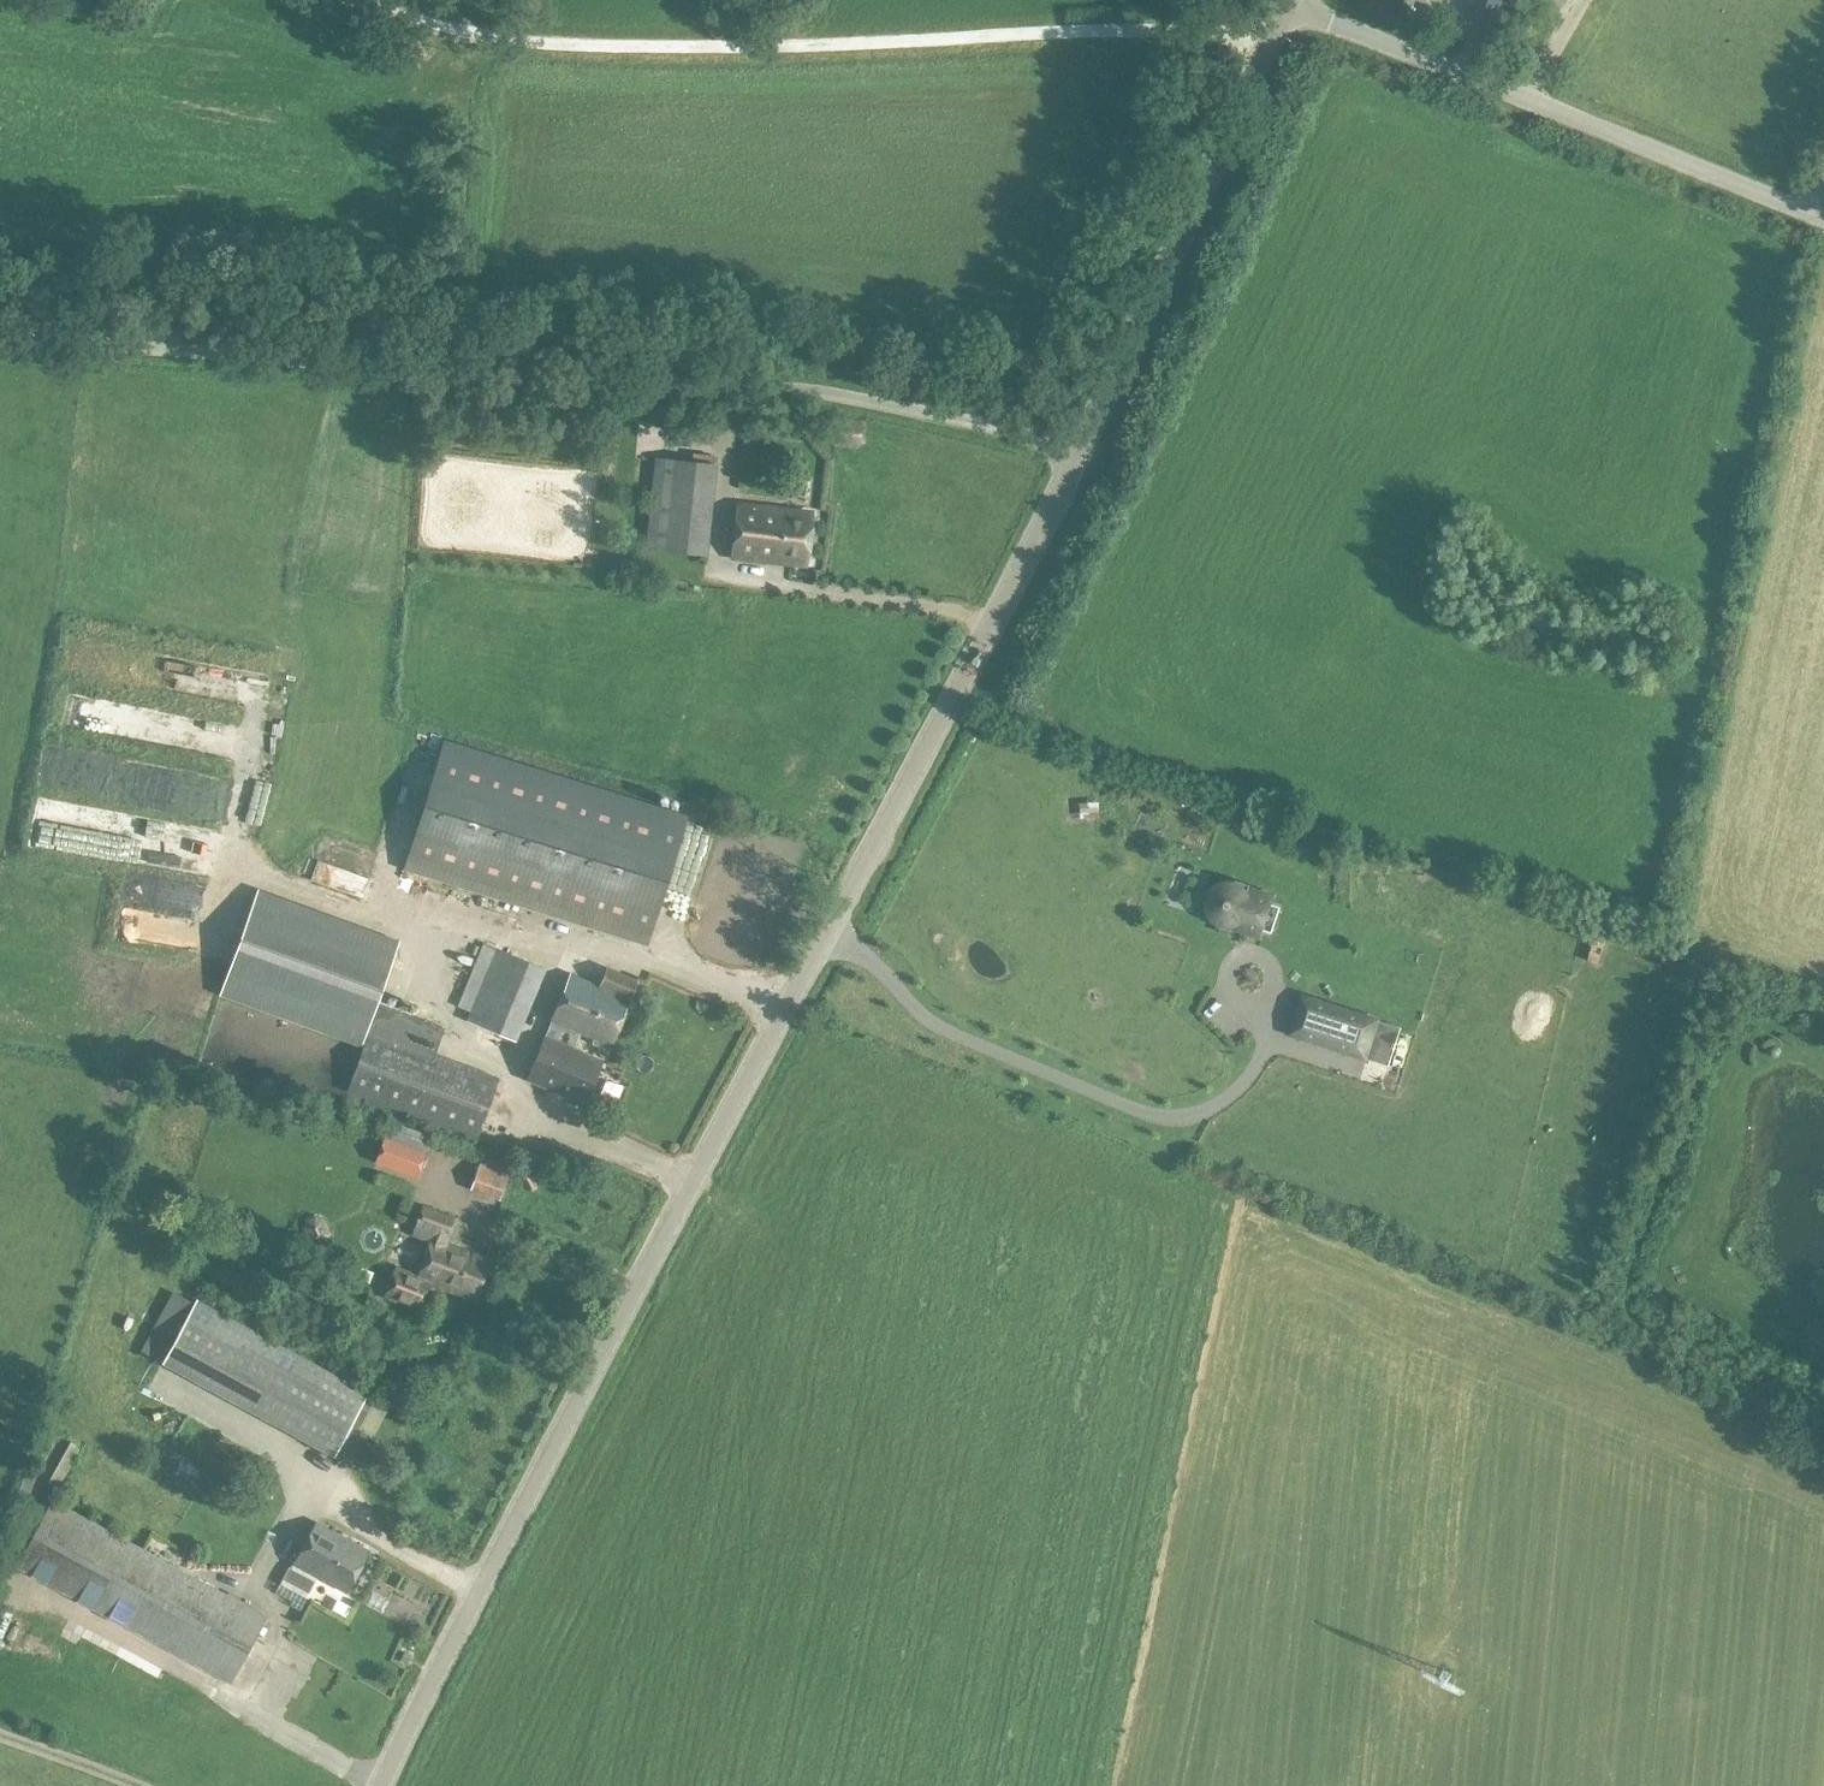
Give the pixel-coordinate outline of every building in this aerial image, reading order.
[(1500,15),(1506,0),(1467,0),(1500,15)] [(713,503),(652,496),(647,550),(708,556),(713,503)] [(810,513),(739,506),(734,558),(805,565),(810,513)] [(401,874),(428,881),(644,945),(681,818),(438,747),(401,874)] [(1201,852),(1199,862),(1227,869),(1230,859),(1201,852)] [(358,884),(362,872),(312,855),(308,868),(358,884)] [(1215,887),(1211,892),(1209,897),(1207,902),(1208,908),(1210,913),(1213,917),(1217,921),(1222,923),(1220,927),(1231,931),(1233,927),(1259,936),(1273,896),(1250,888),(1251,885),(1236,880),(1235,883),(1228,882),(1221,883),(1215,887)] [(399,944),(258,891),(219,994),(361,1047),(399,944)] [(498,949),(484,943),(459,1007),(471,1012),(498,949)] [(567,972),(546,1020),(541,1033),(570,1045),(575,1031),(609,1045),(627,1003),(629,1004),(640,979),(607,966),(597,991),(595,990),(592,983),(567,972)] [(1302,995),(1290,1033),(1366,1057),(1378,1020),(1302,995)] [(378,1010),(348,1093),(478,1140),(501,1077),(437,1054),(443,1034),(378,1010)] [(570,1045),(541,1033),(521,1078),(585,1104),(604,1058),(570,1045)] [(389,1121),(384,1136),(426,1152),(431,1136),(389,1121)] [(384,1136),(377,1154),(419,1169),(426,1152),(384,1136)] [(482,1158),(472,1189),(500,1199),(511,1168),(482,1158)] [(529,1169),(519,1175),(527,1190),(537,1184),(529,1169)] [(477,1303),(493,1261),(446,1243),(456,1216),(422,1204),(412,1235),(427,1241),(416,1273),(395,1265),(384,1298),(421,1311),(430,1286),(477,1303)] [(306,1220),(304,1227),(310,1240),(319,1244),(326,1241),(328,1234),(322,1220),(315,1216),(306,1220)] [(164,1364),(195,1304),(173,1292),(141,1352),(164,1364)] [(368,1427),(384,1440),(408,1413),(393,1399),(368,1427)] [(53,1499),(16,1568),(231,1684),(256,1639),(201,1609),(213,1587),(53,1499)] [(370,1552),(318,1523),(295,1565),(347,1594),(370,1552)] [(268,1617),(213,1587),(201,1609),(256,1639),(268,1617)] [(397,1660),(411,1668),(417,1655),(403,1648),(397,1660)]
